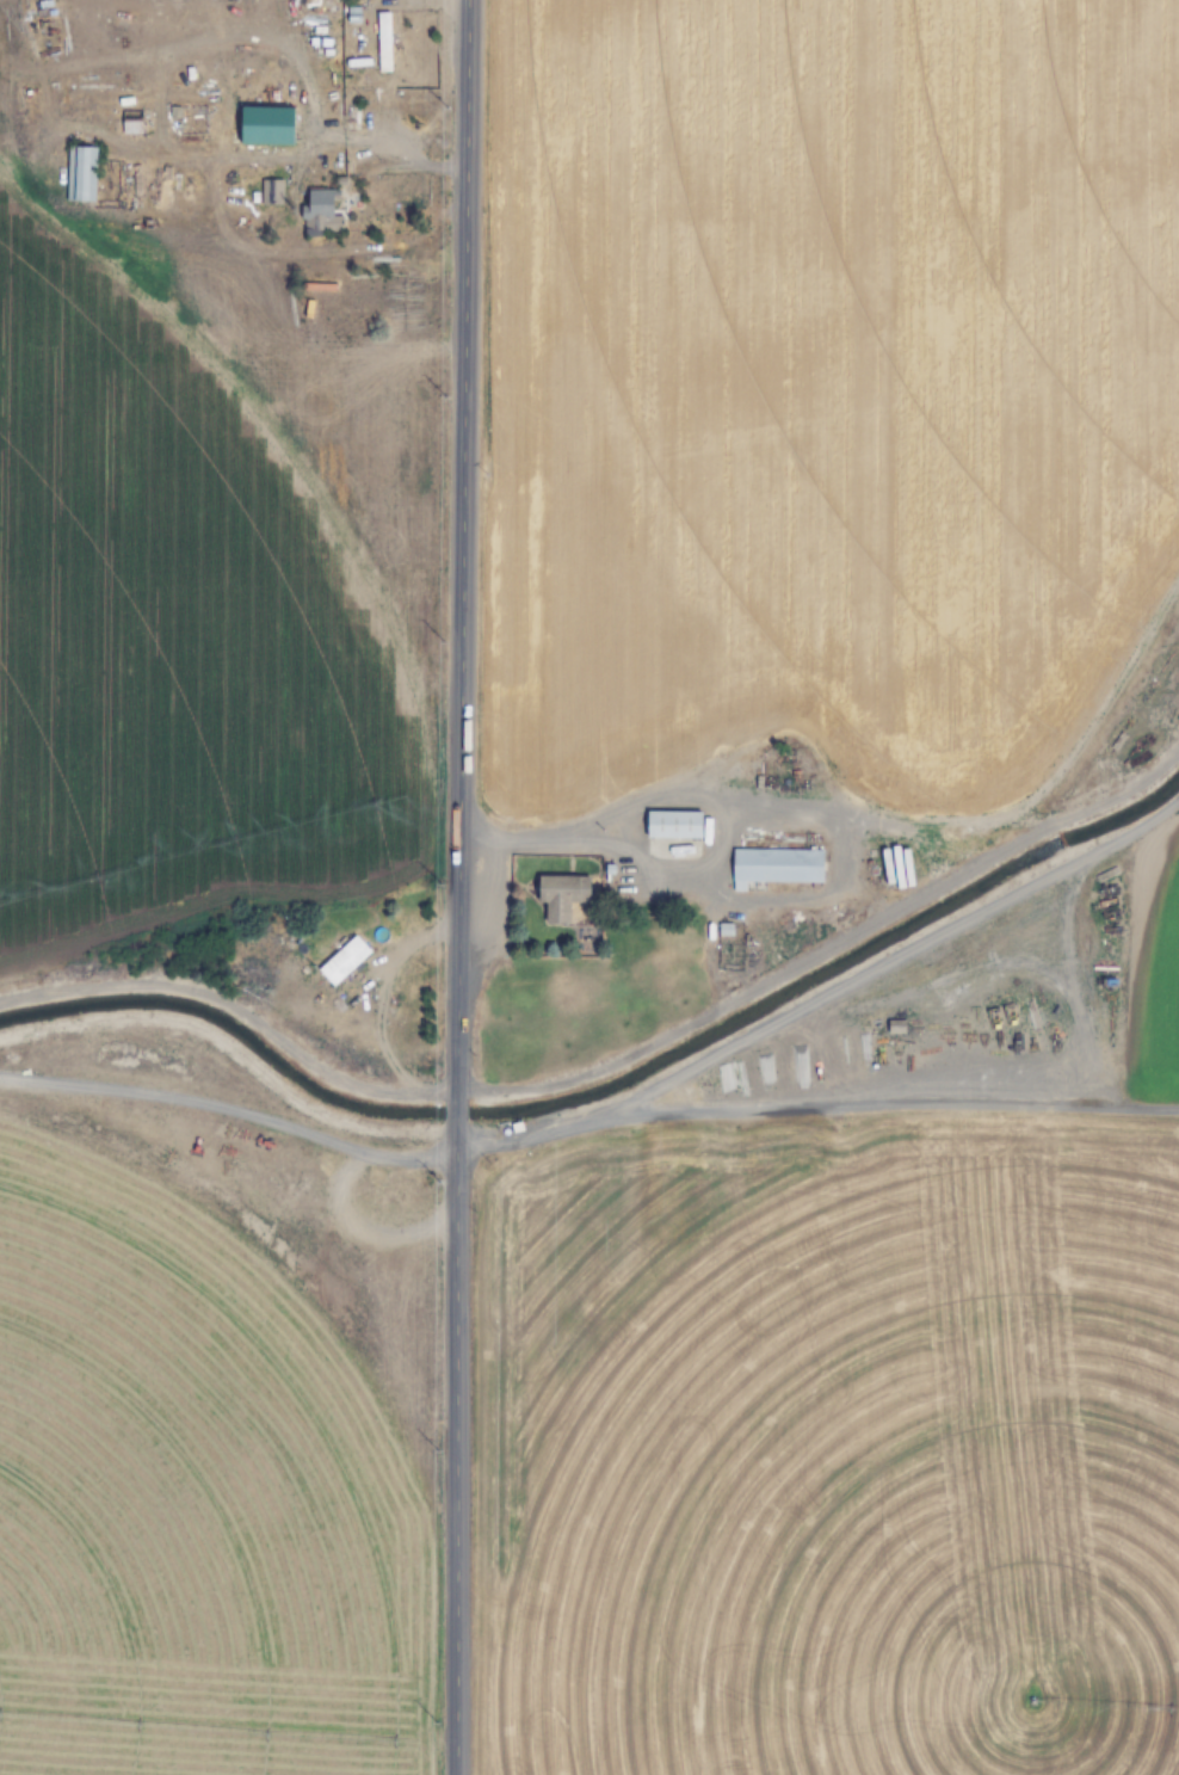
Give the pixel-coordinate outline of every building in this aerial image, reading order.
[(392,12),(377,12),(377,73),(392,73),(392,12)] [(141,112),(123,112),(123,135),(141,135),(141,112)] [(96,148),(67,148),(67,203),(96,203),(96,148)] [(261,180),(262,205),(284,205),(283,180),(261,180)] [(304,234),(342,234),(342,190),(308,190),(308,212),(304,212),(304,234)] [(647,839),(702,839),(702,810),(647,810),(647,839)] [(823,886),(823,851),(733,850),(733,886),(823,886)] [(591,876),(539,876),(539,904),(547,904),(547,924),(571,924),(571,904),(591,904),(591,876)] [(372,953),(356,935),(318,970),(333,987),(372,953)]
